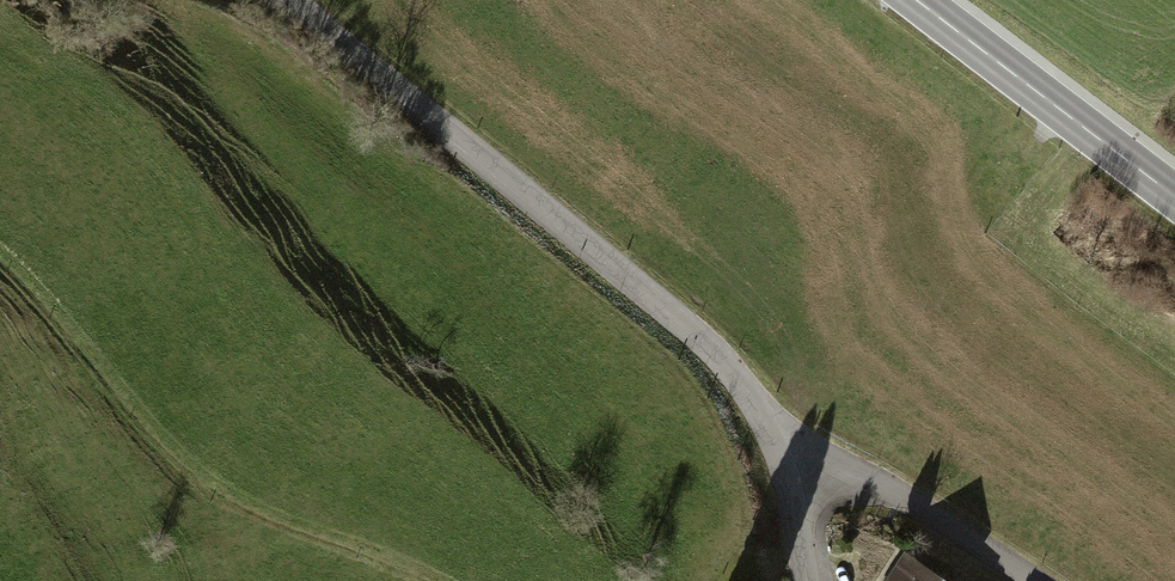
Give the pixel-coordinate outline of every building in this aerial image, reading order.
[(908,554),(891,580),(952,580),(908,554)]
